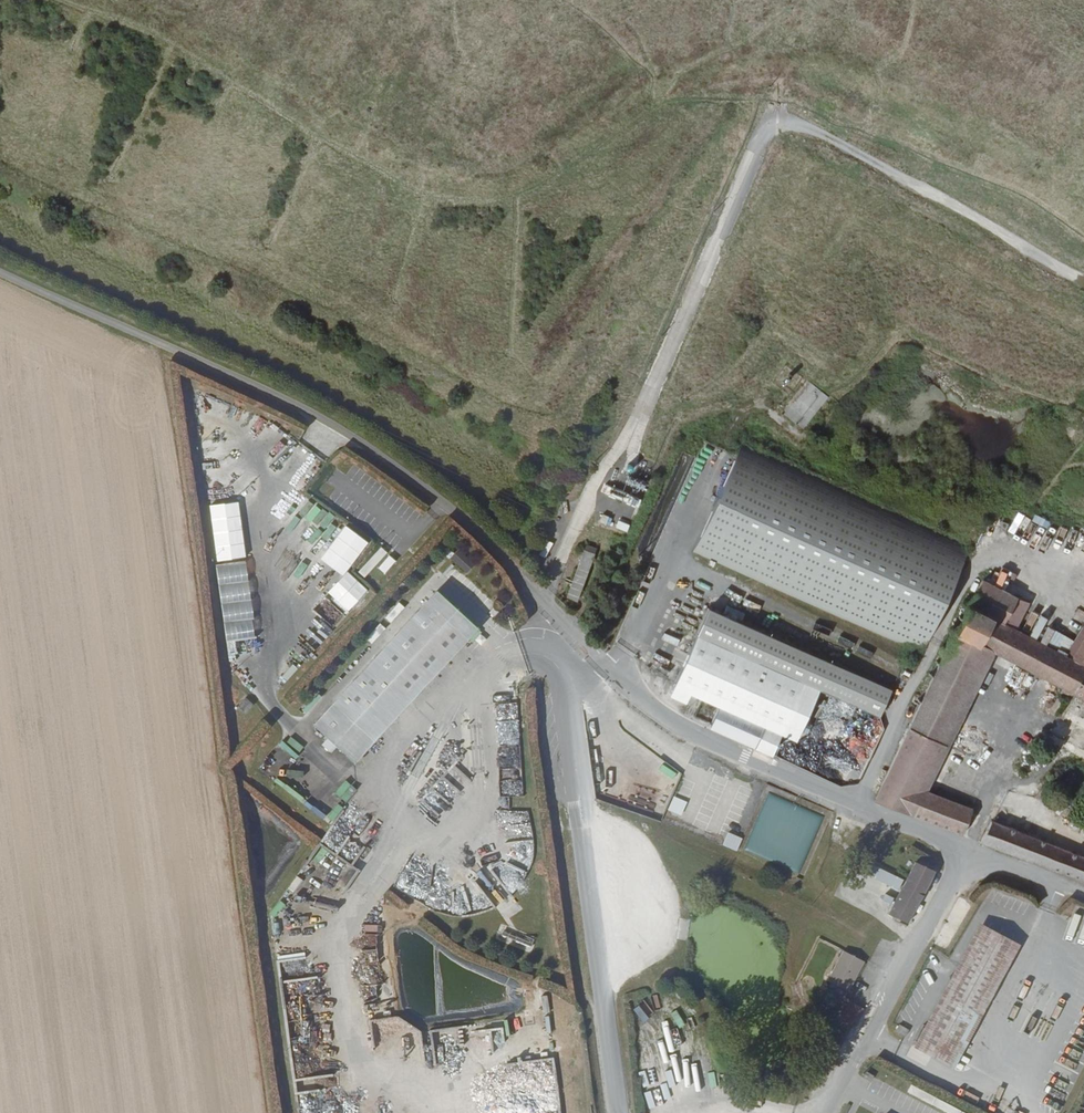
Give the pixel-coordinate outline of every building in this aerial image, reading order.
[(808,382),(783,414),(803,430),(828,397),(808,382)] [(695,546),(721,557),(748,502),(773,451),(744,438),(695,546)] [(949,591),(971,542),(952,532),(887,503),(826,475),(773,451),(748,502),(721,557),(829,607),(911,644),(914,639),(918,629),(900,622),(848,600),(871,544),(940,579),(938,586),(949,591)] [(292,470),(298,475),(307,465),(301,460),(292,470)] [(211,504),(217,562),(216,562),(226,641),(249,638),(247,620),(254,619),(240,501),(211,504)] [(323,530),(333,517),(320,507),(310,521),(323,530)] [(598,522),(608,523),(609,513),(598,513),(598,522)] [(628,531),(631,522),(619,519),(616,527),(628,531)] [(308,565),(317,569),(325,553),(320,551),(326,538),(313,531),(305,547),(304,547),(295,564),(306,569),(308,565)] [(363,556),(372,542),(366,538),(356,552),(363,556)] [(571,592),(582,596),(598,547),(587,543),(571,592)] [(923,649),(949,591),(938,586),(940,579),(871,544),(848,600),(900,622),(918,629),(914,639),(911,644),(923,649)] [(376,565),(385,574),(397,560),(382,546),(358,571),(365,577),(376,565)] [(466,573),(475,564),(460,548),(450,558),(466,573)] [(283,551),(277,565),(283,567),(289,554),(283,551)] [(1012,584),(1015,577),(995,568),(991,576),(1012,584)] [(348,570),(327,593),(348,613),(370,590),(348,570)] [(1071,657),(1006,617),(1017,592),(984,575),(970,601),(920,703),(875,793),(963,828),(972,802),(928,786),(970,698),(994,647),(1081,692),(1083,694),(1083,634),(1071,657)] [(381,648),(313,727),(326,738),(320,745),(332,755),(338,748),(358,766),(481,624),(438,588),(397,635),(381,621),(366,639),(372,644),(377,638),(384,644),(381,648)] [(699,611),(702,603),(679,594),(676,601),(699,611)] [(778,597),(776,604),(792,609),(794,602),(778,597)] [(391,626),(405,607),(398,601),(384,620),(391,626)] [(711,721),(772,748),(804,677),(880,710),(892,684),(880,679),(784,635),(711,601),(676,678),(704,692),(720,700),(711,720),(711,721)] [(696,712),(711,720),(720,700),(704,692),(696,712)] [(280,744),(294,757),(302,748),(288,735),(280,744)] [(407,800),(409,799),(433,824),(439,818),(429,807),(428,808),(402,781),(396,788),(407,800)] [(349,784),(340,794),(345,799),(354,788),(349,784)] [(337,804),(328,818),(333,822),(343,808),(337,804)] [(790,822),(805,829),(809,821),(794,813),(790,822)] [(989,814),(979,834),(1044,860),(1083,876),(1083,853),(989,814)] [(750,828),(758,832),(762,822),(754,818),(750,828)] [(768,822),(753,853),(761,856),(775,826),(768,822)] [(780,828),(765,859),(772,862),(787,832),(780,828)] [(738,851),(743,838),(728,831),(722,845),(738,851)] [(777,864),(784,867),(799,838),(791,833),(777,864)] [(788,869),(795,872),(810,843),(803,839),(788,869)] [(735,861),(742,864),(747,855),(740,851),(735,861)] [(895,921),(906,926),(935,870),(925,864),(923,866),(917,863),(889,915),(892,917),(896,919),(895,921)] [(869,893),(873,892),(875,890),(877,889),(878,886),(879,882),(879,879),(876,876),(873,873),(870,872),(866,872),(861,874),(859,877),(858,882),(858,886),(861,889),(864,892),(869,893)] [(951,1070),(1019,946),(977,923),(910,1047),(951,1070)] [(825,979),(846,990),(861,961),(840,950),(825,979)] [(847,1001),(838,1019),(852,1025),(861,1007),(847,1001)] [(492,1021),(496,1044),(506,1043),(502,1020),(492,1021)] [(893,1031),(903,1036),(906,1029),(896,1024),(893,1031)] [(691,1074),(704,1077),(709,1060),(696,1057),(691,1074)] [(865,1073),(861,1078),(868,1082),(871,1077),(865,1073)] [(908,1092),(948,1112),(970,1112),(966,1111),(970,1103),(931,1083),(928,1089),(914,1081),(908,1092)]
